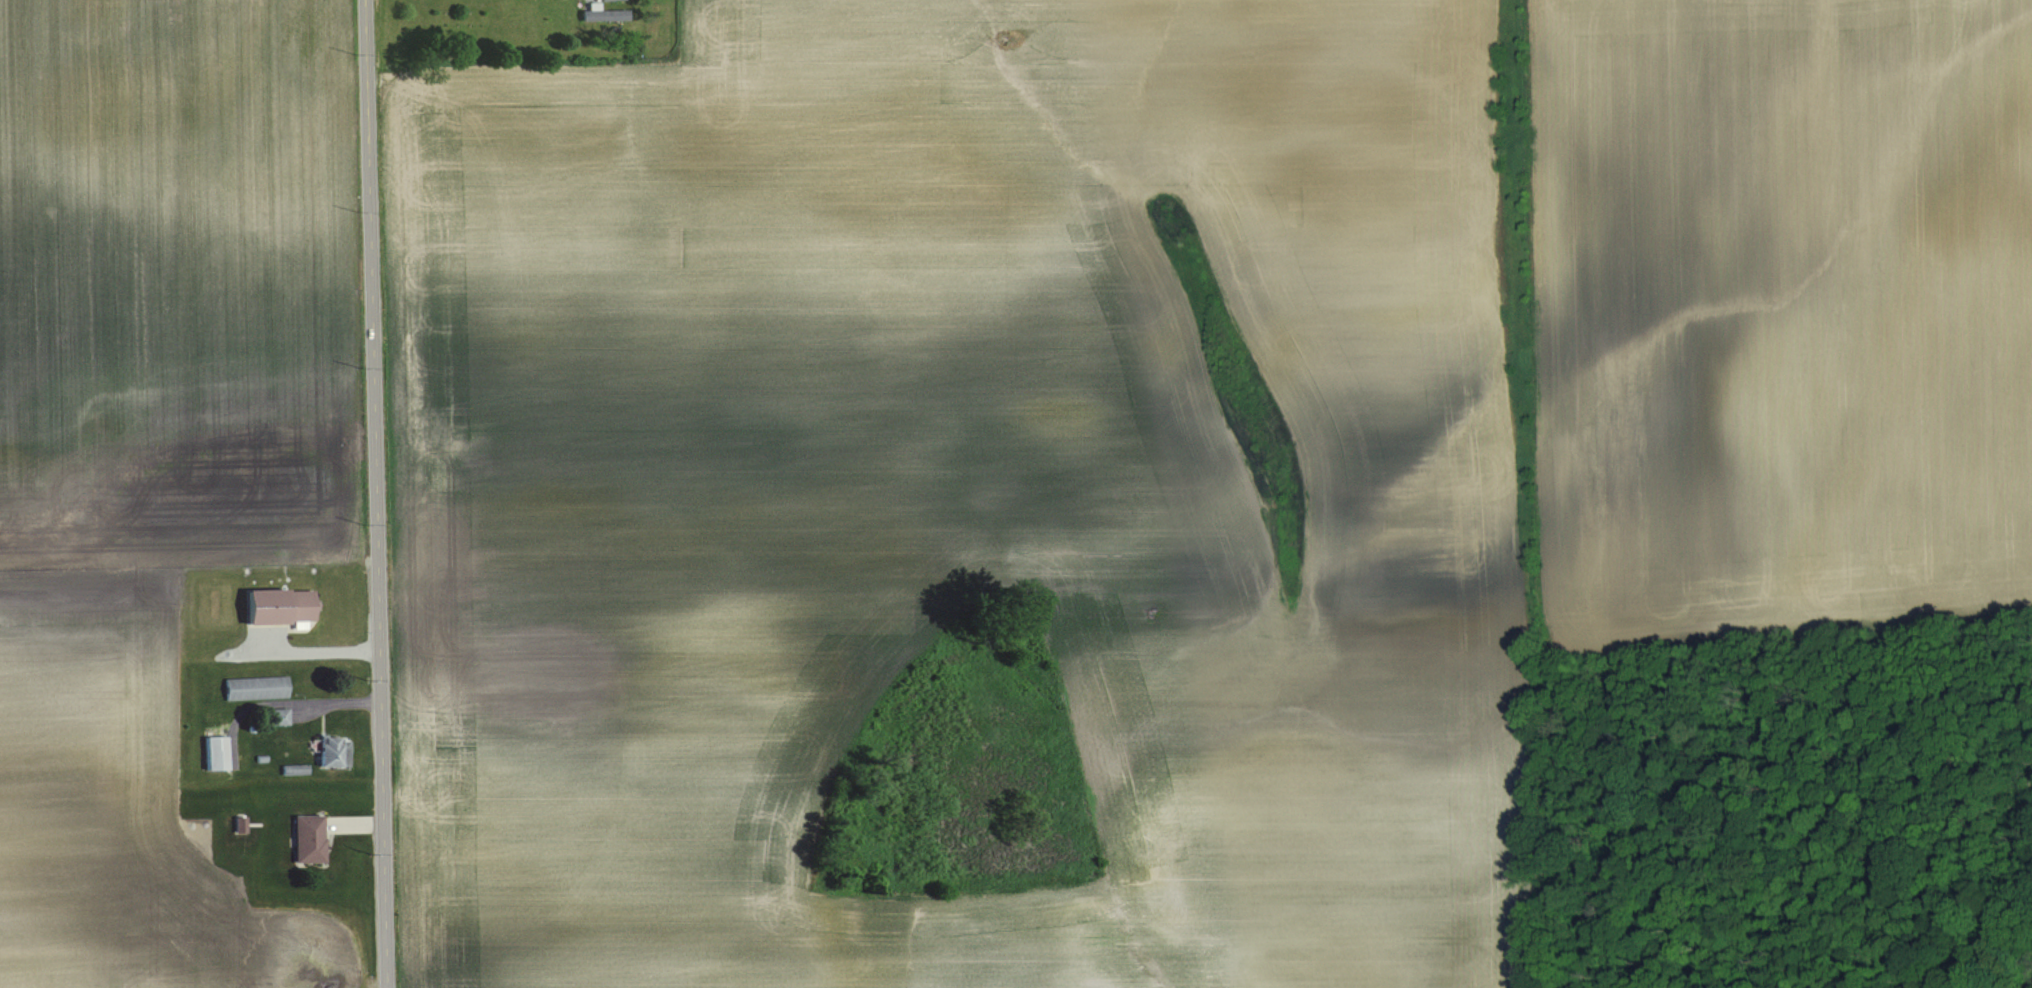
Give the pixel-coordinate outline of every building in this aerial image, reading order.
[(599,9),(599,3),(591,3),(591,10),(583,10),(583,20),(628,20),(628,9),(599,9)] [(247,588),(248,622),(314,621),(314,588),(247,588)] [(225,678),(226,699),(288,697),(287,675),(225,678)] [(348,765),(348,735),(320,735),(320,765),(348,765)] [(227,736),(206,736),(206,769),(227,769),(227,736)] [(325,814),(295,814),(295,861),(325,861),(325,814)]
